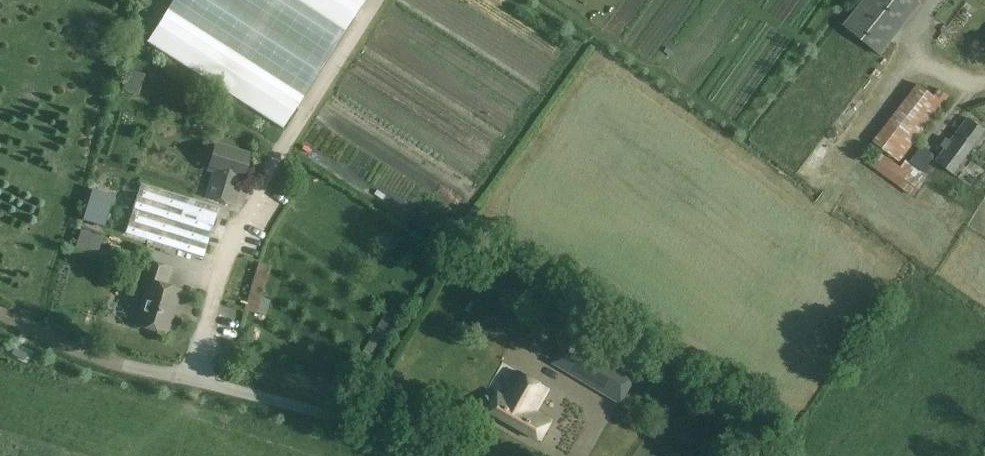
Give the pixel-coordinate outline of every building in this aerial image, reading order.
[(146,41),(282,128),(364,0),(172,0),(146,41)] [(922,5),(916,0),(864,0),(844,25),(882,55),(922,5)] [(130,80),(136,62),(124,59),(118,76),(130,80)] [(163,74),(159,85),(175,91),(179,81),(163,74)] [(918,83),(874,140),(900,161),(950,95),(940,87),(934,95),(918,83)] [(946,148),(936,161),(953,174),(984,132),(984,130),(969,118),(952,140),(947,137),(941,145),(946,148)] [(216,144),(209,169),(214,171),(207,197),(227,203),(235,177),(241,178),(248,154),(216,144)] [(910,162),(923,171),(933,157),(930,155),(932,152),(922,144),(910,162)] [(870,165),(914,195),(927,177),(926,177),(927,174),(906,159),(901,166),(880,151),(870,165)] [(203,257),(218,207),(140,183),(125,232),(203,257)] [(139,295),(144,297),(135,325),(165,335),(179,289),(165,284),(170,268),(149,262),(139,295)] [(247,300),(258,269),(246,265),(235,296),(247,300)] [(637,376),(641,370),(603,346),(599,352),(570,336),(552,364),(621,405),(639,377),(637,376)] [(489,412),(541,441),(553,421),(537,412),(550,389),(519,372),(505,397),(499,394),(489,412)] [(462,413),(476,420),(482,409),(469,401),(462,413)]
